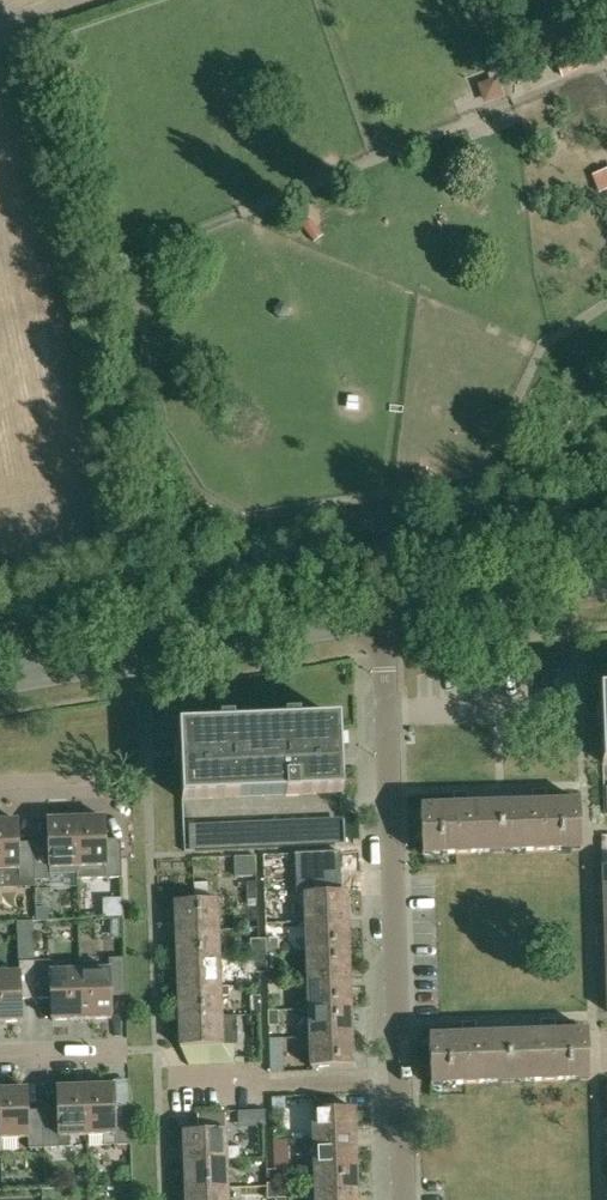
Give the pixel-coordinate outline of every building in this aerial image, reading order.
[(557,62),(563,75),(591,63),(585,49),(557,62)] [(343,794),(340,728),(340,720),(179,727),(182,800),(343,794)] [(531,803),(498,804),(500,853),(581,850),(579,801),(545,802),(545,795),(531,796),(531,803)] [(500,853),(498,804),(465,805),(464,797),(453,798),(453,806),(419,807),(421,856),(500,853)] [(76,819),(78,879),(122,878),(121,840),(105,840),(104,818),(76,819)] [(48,820),(48,842),(33,843),(34,880),(50,880),(50,875),(77,874),(77,880),(78,879),(76,819),(48,820)] [(0,821),(0,871),(19,870),(19,881),(34,880),(33,843),(18,843),(17,821),(0,821)] [(340,852),(294,854),(296,895),(304,894),(310,894),(335,893),(342,893),(340,852)] [(236,880),(255,879),(254,861),(235,862),(236,880)] [(256,881),(246,882),(247,892),(247,900),(256,900),(256,881)] [(304,894),(305,923),(348,921),(347,892),(310,894),(304,894)] [(175,902),(176,931),(219,930),(218,901),(175,902)] [(36,911),(37,923),(49,923),(48,910),(36,911)] [(306,952),(349,950),(348,921),(305,923),(306,952)] [(18,923),(18,941),(34,940),(33,922),(18,923)] [(220,959),(219,930),(176,931),(177,960),(220,959)] [(279,938),(265,939),(266,953),(280,953),(279,938)] [(256,959),(266,958),(266,953),(265,939),(250,940),(251,959),(256,959)] [(306,952),(307,981),(350,979),(349,950),(306,952)] [(281,969),(280,953),(266,953),(266,958),(266,970),(281,969)] [(80,970),(81,1020),(111,1019),(111,996),(126,996),(125,958),(109,959),(109,969),(80,970)] [(267,973),(266,970),(266,958),(256,959),(257,973),(267,973)] [(177,960),(178,989),(221,988),(220,959),(177,960)] [(81,1020),(80,970),(51,971),(50,961),(34,962),(36,999),(51,998),(52,1021),(81,1020)] [(21,999),(36,999),(34,962),(19,962),(19,973),(0,973),(0,1023),(22,1022),(21,999)] [(351,1008),(350,979),(307,981),(308,1010),(351,1008)] [(178,989),(179,1018),(222,1016),(221,997),(229,997),(229,987),(221,988),(178,989)] [(250,1016),(261,1015),(261,996),(250,996),(250,1016)] [(308,1010),(309,1039),(352,1037),(351,1008),(308,1010)] [(268,1011),(268,1026),(279,1026),(278,1011),(268,1011)] [(222,1016),(179,1018),(180,1047),(223,1045),(222,1016)] [(540,1033),(507,1034),(509,1083),(589,1080),(587,1031),(553,1032),(553,1025),(540,1026),(540,1033)] [(509,1083),(507,1034),(474,1035),(474,1028),(461,1028),(461,1036),(428,1037),(429,1086),(509,1083)] [(352,1037),(309,1039),(310,1068),(353,1067),(352,1037)] [(207,1046),(208,1065),(234,1064),(234,1059),(233,1045),(223,1045),(207,1046)] [(283,1057),(269,1058),(270,1073),(284,1072),(283,1057)] [(114,1086),(85,1087),(87,1136),(103,1135),(104,1146),(131,1145),(130,1108),(115,1108),(114,1086)] [(58,1110),(43,1111),(44,1148),(60,1147),(69,1147),(69,1137),(87,1136),(85,1087),(57,1088),(58,1110)] [(0,1139),(28,1138),(29,1149),(44,1148),(43,1111),(28,1111),(27,1089),(0,1090),(0,1135),(0,1139)] [(284,1098),(272,1098),(272,1114),(285,1114),(284,1098)] [(311,1111),(312,1140),(355,1139),(354,1109),(311,1111)] [(225,1113),(197,1114),(198,1131),(202,1131),(225,1130),(225,1113)] [(198,1131),(183,1131),(184,1162),(227,1160),(238,1159),(238,1149),(226,1150),(225,1130),(202,1131),(198,1131)] [(312,1140),(313,1169),(356,1167),(355,1139),(312,1140)] [(273,1141),(274,1168),(274,1170),(288,1169),(288,1140),(273,1141)] [(184,1162),(185,1190),(228,1189),(227,1160),(184,1162)] [(314,1198),(357,1196),(356,1167),(313,1169),(314,1198)] [(267,1199),(275,1199),(278,1199),(278,1198),(277,1183),(267,1184),(267,1199)] [(228,1189),(185,1190),(186,1199),(228,1199),(228,1189)]
